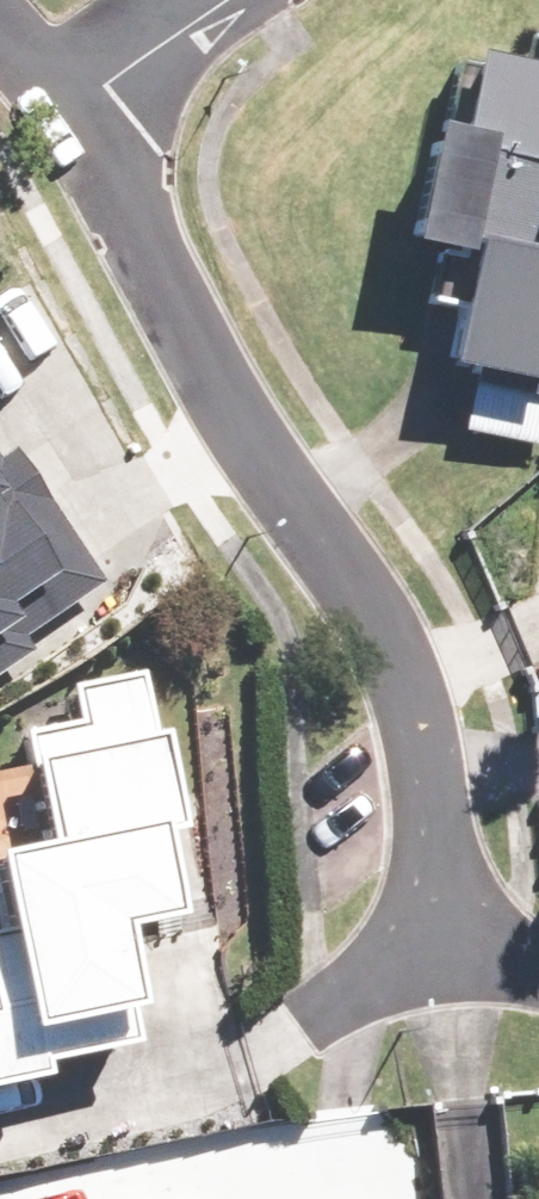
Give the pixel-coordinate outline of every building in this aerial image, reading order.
[(486,48),(471,122),(441,116),(417,236),(478,249),(456,359),(538,376),(538,59),(486,48)] [(35,650),(24,634),(106,580),(16,443),(0,453),(0,672),(35,650)] [(4,845),(20,923),(0,928),(0,1080),(54,1069),(50,1052),(140,1034),(133,1001),(154,996),(138,918),(189,907),(172,826),(192,822),(171,723),(157,726),(145,666),(75,681),(83,720),(37,729),(59,834),(4,845)]
